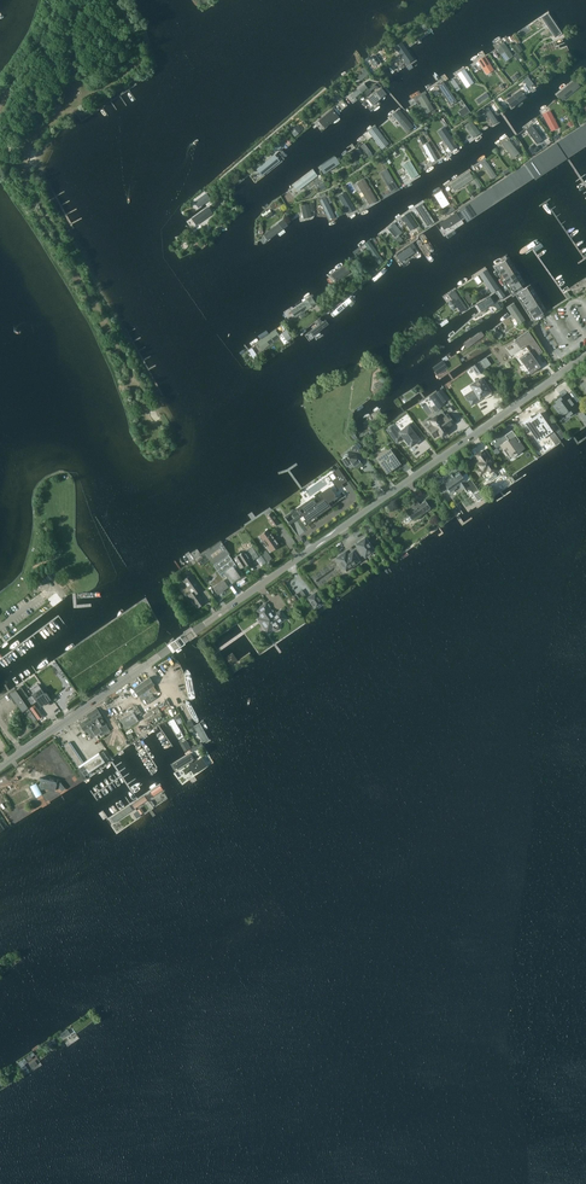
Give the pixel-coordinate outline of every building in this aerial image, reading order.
[(560,32),(548,13),(541,18),(553,37),(560,32)] [(416,61),(401,42),(392,49),(407,68),(416,61)] [(495,48),(504,62),(513,56),(503,42),(495,48)] [(513,45),(518,53),(523,50),(518,43),(513,45)] [(377,59),(373,53),(367,56),(372,63),(377,59)] [(485,59),(478,63),(487,76),(493,71),(485,59)] [(357,78),(360,82),(367,76),(364,72),(357,78)] [(458,76),(466,90),(474,85),(465,72),(458,76)] [(533,84),(528,76),(524,79),(529,86),(533,84)] [(557,94),(562,102),(581,89),(575,81),(557,94)] [(363,83),(347,97),(353,104),(369,91),(363,83)] [(438,89),(451,107),(458,103),(446,84),(438,89)] [(382,89),(366,101),(372,108),(388,96),(382,89)] [(521,90),(506,101),(512,110),(527,99),(521,90)] [(479,103),(488,97),(486,93),(477,99),(479,103)] [(417,101),(426,115),(434,110),(424,96),(417,101)] [(53,108),(55,112),(62,107),(60,104),(59,105),(59,104),(53,108)] [(463,116),(470,111),(466,107),(459,111),(463,116)] [(390,119),(394,123),(405,113),(401,109),(390,119)] [(500,124),(490,109),(485,113),(495,127),(500,124)] [(331,110),(318,121),(325,129),(338,118),(331,110)] [(542,116),(552,132),(560,128),(551,111),(542,116)] [(566,124),(569,129),(574,126),(571,121),(566,124)] [(473,139),(479,135),(470,122),(464,127),(473,139)] [(568,158),(585,146),(585,123),(558,142),(568,158)] [(525,129),(535,142),(542,138),(531,124),(525,129)] [(297,125),(290,131),(294,136),(302,130),(297,125)] [(445,128),(437,133),(450,153),(457,148),(445,128)] [(354,141),(358,146),(372,137),(368,131),(354,141)] [(277,141),(270,146),(275,152),(281,147),(277,141)] [(503,145),(512,160),(520,155),(510,141),(503,145)] [(565,157),(557,144),(459,210),(467,222),(565,157)] [(420,149),(431,165),(438,160),(427,145),(420,149)] [(528,148),(532,154),(539,149),(536,146),(534,148),(532,145),(528,148)] [(319,168),(324,176),(341,166),(336,157),(319,168)] [(259,175),(262,178),(280,163),(278,160),(259,175)] [(403,167),(411,180),(419,175),(410,162),(403,167)] [(480,165),(489,179),(494,175),(486,162),(480,165)] [(378,174),(391,194),(399,189),(387,169),(378,174)] [(291,185),(296,193),(318,179),(313,171),(291,185)] [(450,185),(453,191),(473,179),(469,172),(450,185)] [(472,181),(477,189),(481,186),(476,178),(472,181)] [(356,184),(369,206),(377,202),(364,179),(356,184)] [(434,197),(442,209),(449,204),(441,192),(434,197)] [(338,197),(348,214),(355,209),(345,193),(338,197)] [(199,207),(210,199),(206,194),(195,202),(199,207)] [(319,204),(329,223),(337,219),(327,200),(319,204)] [(414,210),(422,222),(430,217),(422,204),(414,210)] [(191,219),(197,227),(212,216),(206,208),(191,219)] [(439,223),(445,231),(460,220),(455,212),(439,223)] [(401,220),(412,236),(417,232),(406,217),(401,220)] [(278,223),(282,229),(287,225),(283,219),(278,223)] [(263,237),(268,243),(281,231),(276,225),(263,237)] [(394,225),(388,229),(395,238),(401,233),(394,225)] [(367,245),(380,264),(385,261),(372,241),(367,245)] [(414,255),(408,248),(395,258),(401,266),(414,255)] [(496,266),(497,268),(498,269),(499,268),(500,269),(508,264),(505,260),(496,266)] [(389,263),(366,282),(370,287),(392,269),(389,263)] [(508,264),(500,269),(501,271),(500,272),(502,274),(511,269),(508,264)] [(332,276),(336,283),(349,275),(344,268),(332,276)] [(511,269),(502,274),(503,277),(505,277),(505,278),(514,273),(511,269)] [(499,290),(487,270),(479,275),(491,295),(499,290)] [(514,273),(505,278),(506,279),(505,280),(507,283),(516,277),(514,273)] [(511,287),(519,281),(516,277),(507,283),(509,286),(510,285),(511,287)] [(519,281),(511,287),(512,288),(511,289),(513,292),(522,286),(519,281)] [(522,296),(530,291),(527,287),(518,293),(519,296),(521,295),(522,296)] [(530,291),(522,296),(522,298),(521,299),(523,301),(532,296),(530,291)] [(459,311),(466,306),(457,293),(449,298),(459,311)] [(532,296),(523,301),(525,304),(526,304),(527,305),(535,300),(532,296)] [(471,311),(474,316),(494,302),(490,297),(471,311)] [(294,319),(316,306),(312,299),(290,312),(294,319)] [(535,300),(527,305),(528,306),(527,307),(529,310),(538,304),(535,300)] [(506,307),(519,326),(526,321),(513,303),(506,307)] [(532,314),(540,308),(538,304),(529,310),(530,313),(532,312),(532,314)] [(540,308),(532,314),(533,315),(532,316),(534,319),(543,313),(540,308)] [(325,315),(302,335),(306,340),(329,320),(325,315)] [(495,327),(491,330),(495,335),(499,339),(502,337),(502,334),(501,332),(498,332),(495,327)] [(256,345),(261,352),(280,338),(275,331),(256,345)] [(463,343),(468,349),(484,337),(480,331),(463,343)] [(516,339),(514,340),(515,341),(516,340),(526,354),(524,355),(519,358),(522,362),(530,373),(540,366),(533,357),(542,351),(528,331),(516,339)] [(283,336),(287,341),(291,338),(287,332),(283,336)] [(491,364),(486,358),(486,357),(481,361),(486,367),(491,364)] [(443,360),(432,368),(436,372),(443,367),(444,368),(447,366),(443,360)] [(483,370),(478,363),(472,367),(477,375),(483,370)] [(477,394),(467,400),(471,405),(481,399),(480,398),(483,396),(484,398),(487,396),(488,397),(492,395),(491,393),(486,385),(490,382),(486,376),(482,379),(481,378),(471,385),(474,390),(477,394)] [(444,403),(436,391),(431,395),(439,407),(444,403)] [(574,391),(569,395),(568,394),(557,402),(558,404),(555,406),(562,415),(565,413),(567,416),(579,408),(576,405),(581,402),(574,391)] [(439,433),(445,428),(443,426),(446,424),(445,423),(451,418),(444,410),(438,415),(437,413),(434,415),(433,413),(427,418),(430,422),(425,426),(431,434),(437,430),(439,433)] [(522,422),(521,423),(526,429),(529,427),(531,431),(532,430),(534,432),(539,439),(543,437),(543,436),(545,435),(546,435),(549,432),(551,436),(552,436),(553,435),(555,437),(556,436),(559,440),(560,440),(564,437),(564,436),(555,422),(548,427),(539,414),(535,417),(532,419),(530,416),(529,417),(530,417),(522,422)] [(391,426),(387,429),(397,442),(401,439),(401,438),(403,437),(411,446),(419,440),(418,439),(422,436),(411,423),(408,425),(397,433),(391,426)] [(510,459),(514,455),(524,448),(512,430),(506,434),(509,439),(500,445),(510,459)] [(359,454),(362,452),(356,444),(352,447),(351,452),(358,453),(359,454)] [(373,455),(386,474),(401,464),(392,452),(390,450),(374,456),(373,455)] [(484,450),(474,457),(477,460),(476,461),(480,468),(476,471),(480,476),(482,475),(486,481),(488,482),(496,476),(496,475),(494,472),(497,470),(484,450)] [(356,469),(362,464),(360,461),(356,460),(357,454),(348,452),(348,456),(346,456),(341,459),(347,467),(351,463),(356,469)] [(338,490),(343,486),(342,484),(347,481),(338,468),(334,471),(335,472),(334,472),(333,472),(334,474),(337,478),(332,481),(337,487),(336,488),(338,490)] [(483,497),(483,496),(470,478),(465,482),(459,472),(444,482),(450,491),(453,488),(454,490),(459,486),(461,489),(463,488),(467,493),(470,490),(478,501),(483,497)] [(304,521),(306,523),(304,524),(306,526),(332,507),(328,503),(333,499),(334,500),(338,497),(337,496),(336,497),(331,490),(323,495),(322,494),(314,500),(314,499),(312,500),(314,503),(315,502),(315,504),(310,507),(307,503),(298,509),(299,510),(298,510),(300,513),(301,512),(305,519),(304,520),(302,521),(303,522),(304,521)] [(422,514),(430,508),(425,500),(418,505),(416,502),(407,508),(409,511),(404,515),(405,517),(403,518),(404,520),(405,521),(407,523),(421,513),(422,514)] [(273,526),(279,522),(272,512),(266,516),(273,526)] [(273,550),(279,545),(268,529),(260,535),(268,547),(266,548),(269,552),(273,550)] [(336,558),(344,570),(345,571),(346,571),(346,570),(360,561),(358,558),(363,555),(365,557),(375,550),(365,537),(356,544),(357,546),(352,550),(351,548),(336,558)] [(240,576),(243,573),(236,564),(236,565),(228,554),(230,553),(221,542),(205,553),(209,559),(217,570),(214,572),(216,574),(216,576),(214,578),(211,581),(210,582),(217,594),(228,586),(227,585),(230,582),(232,584),(241,577),(240,576)] [(240,554),(233,558),(238,565),(240,568),(244,566),(244,567),(251,562),(251,561),(258,556),(251,546),(248,548),(244,551),(241,553),(240,553),(240,554)] [(201,565),(209,559),(204,552),(201,555),(203,557),(198,560),(201,565)] [(197,608),(205,602),(198,592),(202,589),(191,574),(183,580),(192,592),(188,595),(197,608)] [(247,619),(251,625),(255,623),(256,625),(259,630),(264,627),(268,632),(285,620),(285,621),(290,618),(280,604),(277,606),(276,604),(268,610),(265,607),(247,619)] [(91,631),(70,645),(75,652),(96,638),(91,631)] [(152,693),(156,690),(153,686),(154,685),(149,678),(131,690),(134,694),(136,693),(145,705),(155,698),(152,693)] [(23,683),(15,688),(23,700),(29,697),(31,695),(23,683)] [(44,693),(39,686),(32,690),(35,695),(33,696),(36,700),(37,699),(41,705),(44,702),(43,700),(44,699),(46,701),(50,698),(46,692),(44,693)] [(16,690),(10,694),(22,712),(28,707),(16,690)] [(29,697),(25,700),(27,704),(30,702),(31,705),(34,703),(29,697)] [(37,702),(29,708),(40,723),(48,718),(37,702)] [(82,722),(80,724),(84,731),(89,727),(95,736),(102,732),(104,735),(110,731),(105,723),(106,723),(97,708),(92,711),(94,715),(82,722)] [(158,708),(144,716),(148,723),(162,715),(158,708)] [(126,728),(128,726),(137,721),(132,713),(121,720),(126,728)] [(169,722),(179,741),(184,738),(174,719),(169,722)] [(200,723),(195,726),(204,743),(209,741),(200,723)] [(186,740),(180,744),(185,753),(191,749),(186,740)] [(69,743),(64,746),(78,766),(82,763),(69,743)] [(84,776),(109,759),(103,751),(79,768),(84,776)] [(175,771),(195,759),(190,752),(171,765),(175,771)] [(193,762),(192,761),(188,763),(190,765),(188,766),(194,774),(201,769),(207,765),(206,762),(202,757),(193,762)] [(35,795),(41,792),(39,789),(47,789),(55,790),(57,784),(55,783),(55,781),(40,778),(40,780),(41,781),(41,783),(38,786),(36,783),(30,786),(35,795)] [(108,820),(110,824),(125,814),(132,809),(130,805),(108,820)] [(67,1030),(60,1035),(62,1039),(70,1034),(67,1030)]
